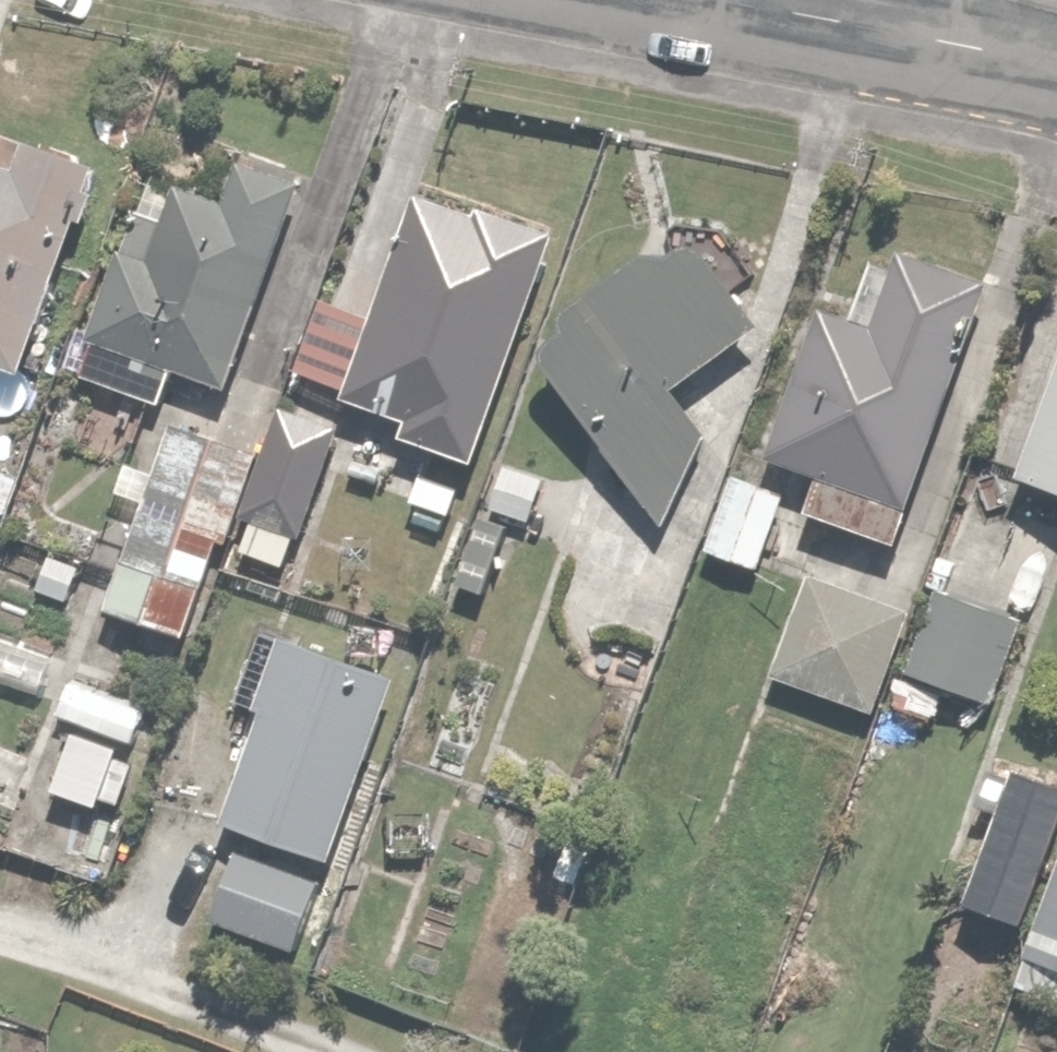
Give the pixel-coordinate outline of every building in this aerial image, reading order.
[(0,166),(0,372),(19,379),(92,175),(28,152),(20,173),(0,166)] [(233,389),(302,192),(238,169),(226,205),(185,191),(173,224),(138,212),(81,376),(166,406),(179,370),(233,389)] [(479,469),(555,234),(417,189),(347,406),(414,428),(408,445),(479,469)] [(571,339),(543,362),(663,525),(711,444),(676,402),(763,329),(691,242),(650,277),(639,265),(562,329),(571,339)] [(899,557),(994,284),(905,253),(890,297),(868,289),(856,322),(825,311),(771,465),(819,482),(804,524),(899,557)] [(760,394),(718,379),(701,426),(744,440),(760,394)] [(347,425),(280,407),(239,556),(288,570),(297,537),(314,542),(347,425)] [(1028,489),(1056,500),(1056,408),(1028,489)] [(257,457),(170,430),(156,475),(125,465),(114,498),(141,506),(107,615),(147,627),(139,652),(183,666),(220,546),(229,549),(257,457)] [(502,466),(492,514),(543,525),(553,477),(502,466)] [(792,499),(732,477),(703,554),(763,576),(792,499)] [(908,614),(805,590),(790,586),(766,688),(884,716),(908,614)] [(1024,625),(943,595),(910,681),(992,712),(1024,625)] [(45,703),(61,663),(0,639),(0,685),(45,703)] [(334,867),(395,687),(259,641),(235,711),(264,721),(227,831),(334,867)] [(72,674),(55,716),(138,749),(155,707),(72,674)] [(141,756),(72,734),(54,793),(123,815),(141,756)] [(20,794),(33,756),(0,746),(0,788),(20,794)] [(1012,770),(958,898),(1021,924),(1056,840),(1056,789),(1012,770)] [(238,856),(212,927),(298,960),(325,889),(238,856)] [(1028,963),(1056,973),(1056,883),(1028,963)] [(44,1039),(0,1038),(0,1051),(44,1051),(44,1039)]
